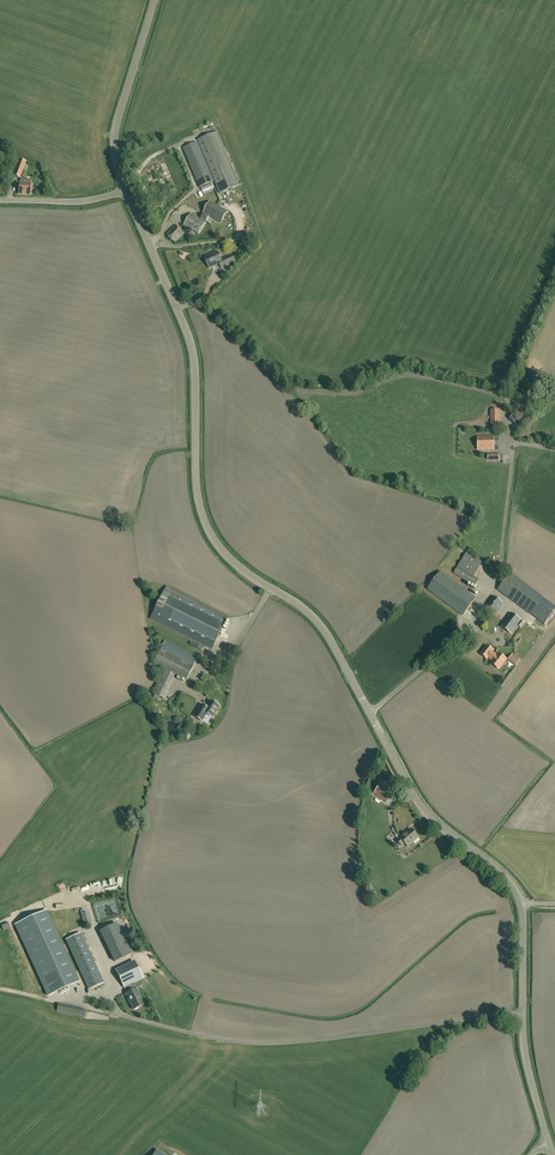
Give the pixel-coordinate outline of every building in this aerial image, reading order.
[(239,186),(217,132),(198,140),(219,193),(220,194),(239,186)] [(197,142),(183,148),(199,186),(214,181),(197,142)] [(25,166),(21,164),(23,160),(19,159),(15,170),(22,173),(25,166)] [(29,195),(30,184),(19,183),(18,194),(29,195)] [(212,184),(201,188),(203,193),(214,188),(212,184)] [(191,213),(184,225),(199,234),(206,222),(209,216),(220,223),(227,212),(210,202),(203,213),(200,218),(198,217),(191,213)] [(175,242),(184,233),(175,225),(166,234),(175,242)] [(217,252),(204,257),(209,269),(219,264),(221,269),(236,263),(232,255),(221,260),(217,252)] [(500,426),(500,410),(491,410),(491,426),(500,426)] [(517,410),(513,415),(520,421),(524,416),(517,410)] [(478,437),(478,450),(494,450),(493,436),(478,437)] [(458,566),(474,575),(483,561),(467,552),(458,566)] [(474,575),(458,566),(454,573),(474,586),(479,579),(474,575)] [(427,589),(463,616),(476,598),(440,571),(427,589)] [(532,589),(510,572),(498,590),(519,605),(532,589)] [(150,619),(212,650),(228,617),(167,587),(150,619)] [(543,597),(532,589),(519,606),(531,614),(532,613),(543,597)] [(503,603),(493,596),(485,606),(495,614),(503,603)] [(543,597),(532,613),(531,614),(545,624),(554,610),(554,606),(543,597)] [(511,634),(518,625),(521,627),(524,623),(510,613),(501,626),(511,634)] [(197,657),(165,641),(161,649),(193,665),(197,657)] [(487,658),(488,657),(493,661),(491,663),(499,669),(506,660),(498,653),(497,655),(492,652),(493,651),(487,646),(481,653),(487,658)] [(193,665),(161,649),(154,663),(187,680),(193,668),(192,668),(193,665)] [(520,660),(515,656),(512,654),(508,660),(514,665),(515,665),(520,660)] [(210,672),(214,668),(208,663),(205,667),(210,672)] [(164,669),(152,694),(164,699),(176,675),(164,669)] [(202,705),(195,717),(202,721),(207,714),(213,718),(220,706),(211,701),(207,708),(202,705)] [(386,802),(394,793),(381,783),(374,793),(386,802)] [(408,846),(418,837),(411,829),(401,838),(400,837),(397,840),(402,846),(405,843),(408,846)] [(14,926),(47,997),(80,981),(74,968),(47,910),(14,926)] [(84,926),(91,924),(88,911),(81,913),(84,926)] [(115,963),(132,955),(117,922),(99,930),(115,963)] [(89,990),(104,983),(81,933),(66,940),(89,990)] [(124,988),(143,979),(134,960),(115,970),(124,988)] [(89,990),(78,966),(74,968),(80,981),(77,983),(82,993),(89,990)] [(136,988),(127,993),(125,993),(133,1009),(144,1004),(136,988)]
